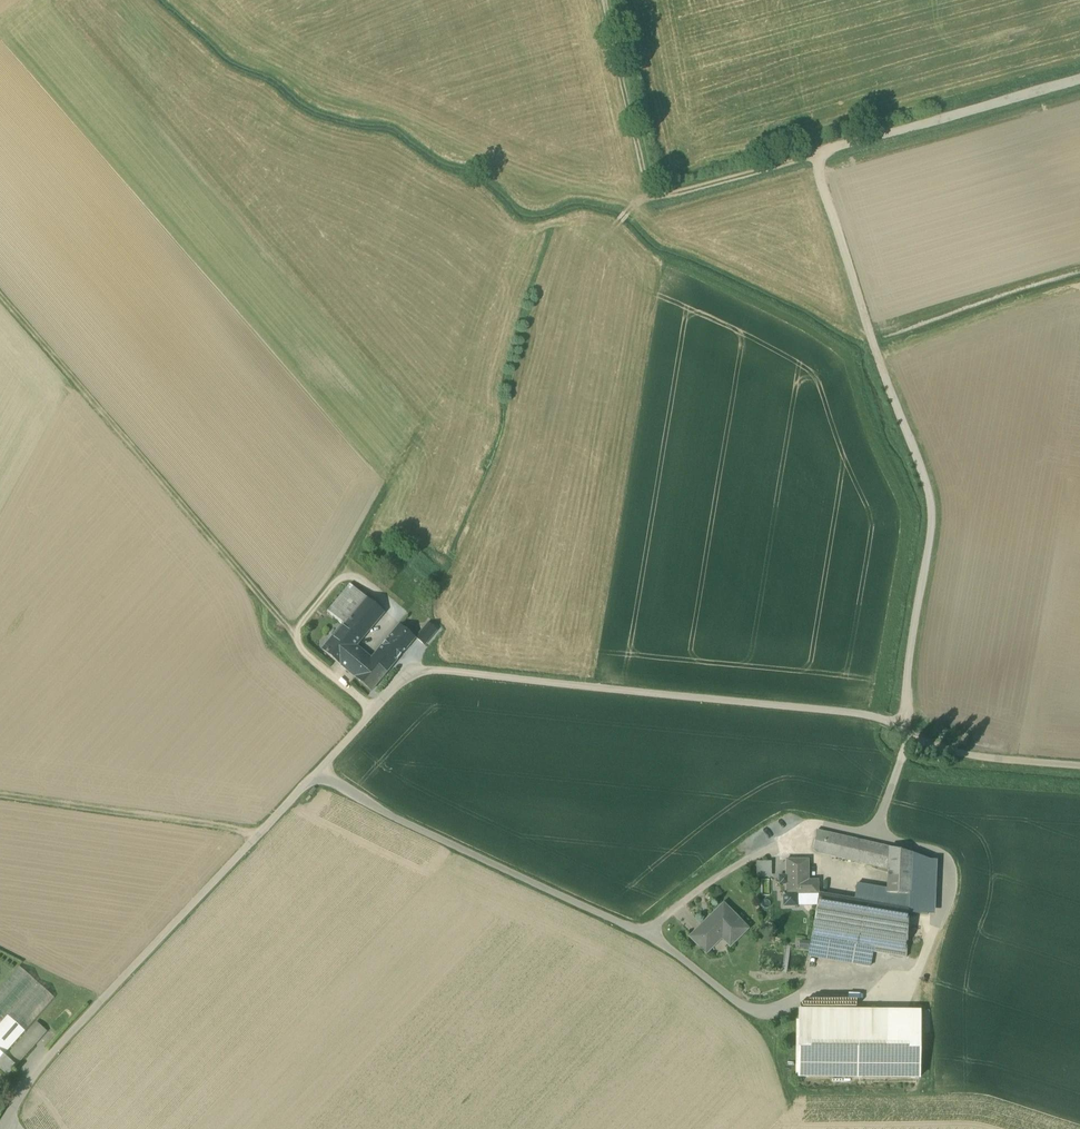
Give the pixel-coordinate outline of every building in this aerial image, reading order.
[(327,612),(343,626),(367,597),(350,584),(327,612)] [(323,650),(372,691),(372,690),(387,673),(388,672),(398,660),(399,659),(398,659),(404,652),(405,652),(405,651),(415,639),(416,638),(400,625),(372,658),(356,645),(384,611),(367,597),(343,626),(339,631),(338,631),(339,632),(333,638),(332,639),(324,649),(323,650)] [(437,629),(429,622),(416,638),(424,645),(437,629)] [(873,952),(907,957),(909,913),(911,853),(817,831),(813,849),(817,853),(889,870),(888,890),(887,905),(854,899),(819,893),(817,906),(812,937),(873,947),(873,952)] [(911,853),(909,913),(934,915),(937,860),(930,860),(911,853)] [(797,894),(818,894),(818,881),(809,881),(808,860),(786,860),(786,876),(783,876),(783,877),(782,877),(780,879),(780,880),(780,884),(786,884),(786,893),(784,893),(783,894),(783,895),(784,895),(784,906),(798,906),(797,894)] [(757,862),(757,878),(772,877),(771,862),(757,862)] [(857,884),(854,899),(887,905),(888,890),(857,884)] [(819,893),(818,894),(797,894),(798,906),(817,906),(819,893)] [(690,937),(706,953),(722,938),(725,935),(733,943),(747,930),(733,917),(735,915),(724,904),(690,937)] [(725,935),(722,938),(731,946),(733,943),(725,935)] [(871,963),(873,952),(873,947),(812,937),(809,953),(871,963)] [(810,941),(800,940),(799,948),(809,949),(810,941)] [(0,988),(0,1051),(5,1055),(55,998),(19,966),(0,988)] [(799,1020),(920,1022),(920,1010),(799,1009),(799,1020)] [(920,1022),(799,1020),(798,1077),(920,1078),(920,1022)] [(37,1021),(6,1056),(17,1066),(48,1031),(37,1021)] [(5,1055),(0,1051),(0,1068),(8,1076),(17,1066),(6,1056),(5,1055)]
